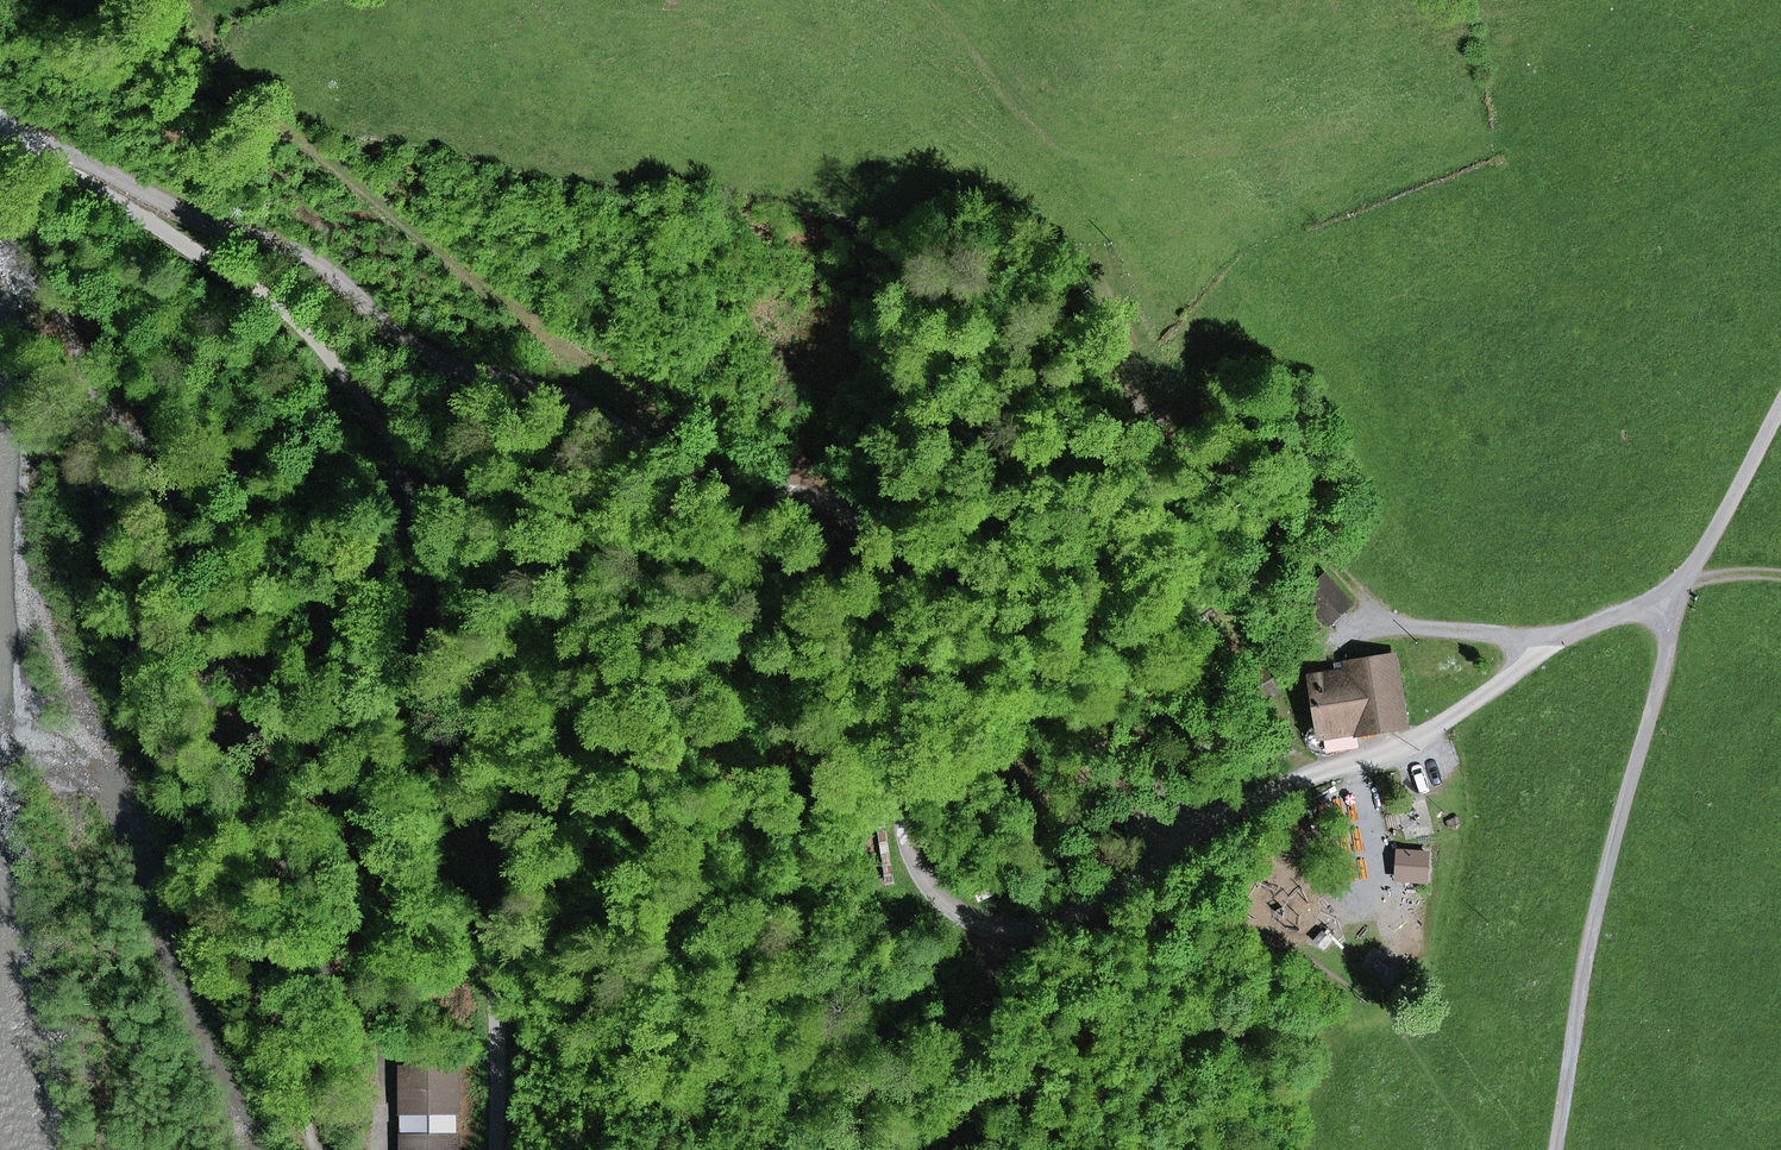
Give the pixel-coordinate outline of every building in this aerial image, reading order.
[(1330,581),(1310,599),(1322,613),(1342,595),(1330,581)] [(1342,595),(1322,613),(1331,623),(1351,605),(1342,595)] [(1405,725),(1392,657),(1346,665),(1347,673),(1311,680),(1322,737),(1405,725)] [(1253,677),(1258,687),(1270,680),(1265,671),(1253,677)] [(1397,879),(1406,880),(1408,853),(1399,852),(1397,879)] [(1406,880),(1426,881),(1428,854),(1408,853),(1406,880)] [(406,1071),(407,1110),(456,1109),(455,1071),(406,1071)] [(407,1149),(456,1149),(456,1139),(407,1140),(407,1149)]
